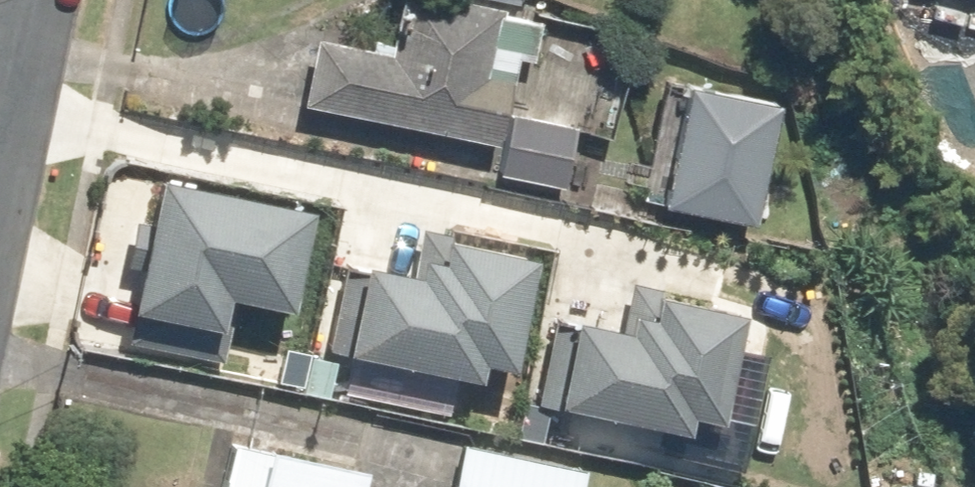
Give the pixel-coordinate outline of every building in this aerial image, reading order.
[(478,69),(492,11),(445,0),(396,0),(383,50),(317,37),(304,103),(490,139),(503,74),(478,69)] [(747,225),(774,100),(685,82),(659,207),(747,225)] [(511,116),(500,175),(561,186),(572,126),(511,116)] [(161,175),(130,330),(224,348),(235,290),(292,302),(311,205),(161,175)] [(512,348),(532,247),(435,228),(427,270),(351,255),(335,338),(479,366),(483,343),(512,348)] [(717,412),(737,310),(640,291),(632,333),(556,319),(540,401),(684,429),(688,406),(717,412)] [(444,486),(564,486),(568,463),(451,445),(444,486)] [(370,476),(229,450),(222,486),(368,486),(370,476)]
